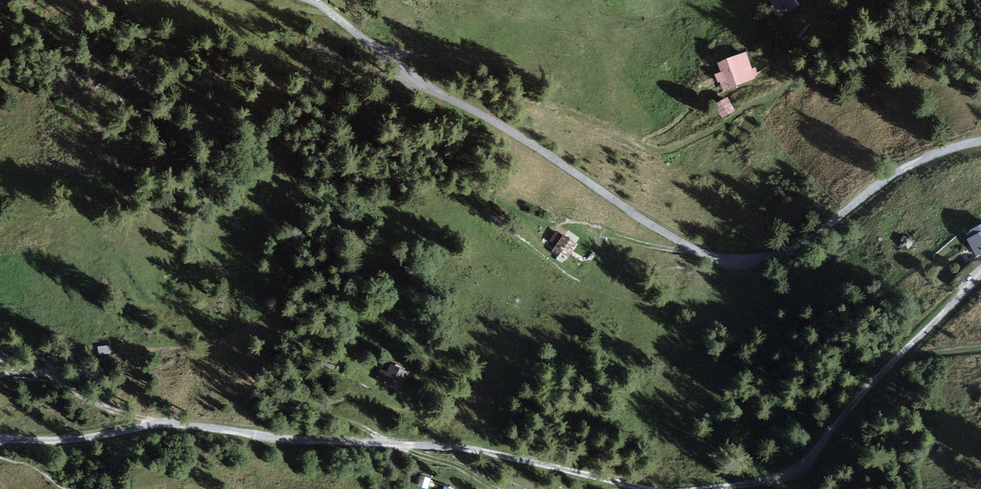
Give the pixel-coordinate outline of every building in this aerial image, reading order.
[(774,9),(781,6),(784,12),(800,4),(798,0),(770,0),(774,9)] [(755,80),(744,54),(716,65),(720,73),(713,75),(721,94),(755,80)] [(726,99),(713,107),(720,120),(734,112),(726,99)] [(962,235),(976,259),(980,256),(980,224),(962,235)] [(562,236),(549,252),(563,263),(576,248),(562,236)]
